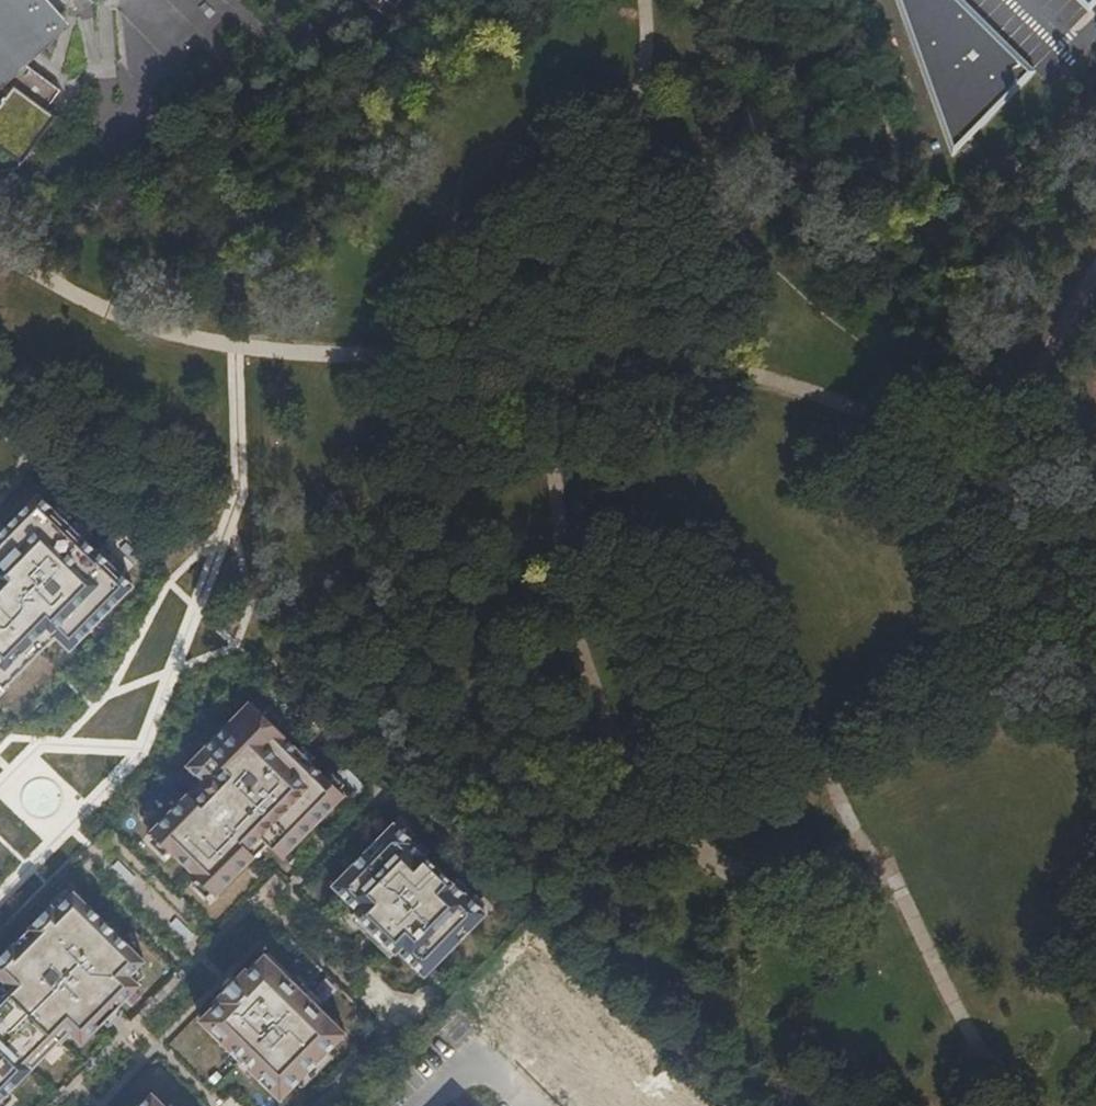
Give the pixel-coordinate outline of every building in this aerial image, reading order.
[(25,163),(60,115),(52,109),(66,90),(31,65),(36,42),(10,0),(0,0),(0,145),(25,163)] [(962,0),(897,0),(950,147),(1029,68),(962,0)] [(1093,8),(1095,5),(1095,0),(1085,0),(1093,8)] [(3,690),(41,651),(33,644),(46,630),(54,638),(69,653),(132,588),(37,496),(0,534),(0,687),(3,690)] [(33,644),(41,651),(54,638),(46,630),(33,644)] [(285,742),(287,740),(250,704),(188,767),(202,782),(209,788),(195,803),(188,796),(151,835),(173,857),(174,856),(194,876),(193,877),(215,898),(255,858),(249,852),(261,839),(267,846),(282,860),(344,797),(322,776),(321,777),(285,742)] [(209,788),(202,782),(188,796),(195,803),(209,788)] [(414,846),(393,826),(333,888),(358,913),(355,916),(397,957),(399,954),(425,979),(486,917),(466,897),(464,898),(412,847),(414,846)] [(249,852),(255,858),(267,846),(261,839),(249,852)] [(63,1041),(60,1038),(68,1030),(83,1045),(140,987),(131,978),(146,963),(75,893),(57,911),(53,907),(0,961),(0,977),(3,980),(13,990),(0,1003),(0,1105),(63,1041)] [(346,1035),(265,956),(249,973),(247,970),(215,1003),(217,1005),(201,1022),(281,1101),(346,1035)] [(0,984),(0,1003),(13,990),(3,980),(0,984)] [(153,1094),(141,1105),(165,1105),(153,1094)]
